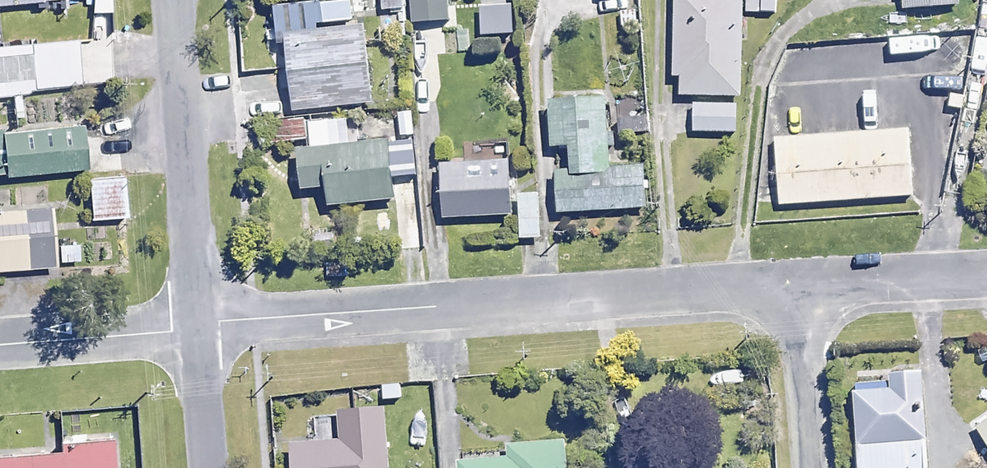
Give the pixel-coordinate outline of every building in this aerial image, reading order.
[(448,0),(410,0),(413,28),(450,25),(448,0)] [(674,101),(693,102),(692,135),(736,136),(737,99),(742,99),(744,0),(677,0),(674,101)] [(904,13),(958,8),(957,0),(903,0),(904,13)] [(512,11),(482,12),(484,42),(513,40),(512,11)] [(373,106),(367,31),(289,37),(295,112),(373,106)] [(13,85),(11,54),(0,55),(0,86),(13,85)] [(614,105),(551,105),(551,153),(575,153),(575,173),(556,173),(556,209),(650,209),(650,172),(615,173),(614,105)] [(81,174),(76,125),(0,132),(0,181),(81,174)] [(910,132),(774,140),(778,209),(915,201),(910,132)] [(396,200),(391,148),(301,155),(304,190),(328,188),(330,205),(396,200)] [(513,218),(510,162),(441,166),(444,221),(513,218)] [(125,177),(90,179),(92,222),(127,221),(125,177)] [(538,197),(519,198),(521,240),(540,239),(538,197)] [(0,208),(0,280),(30,278),(24,206),(0,208)] [(920,368),(887,370),(888,385),(852,387),(857,467),(926,467),(920,368)] [(385,406),(340,409),(342,439),(291,442),(293,467),(389,467),(385,406)] [(975,424),(986,443),(986,416),(975,424)] [(0,445),(0,467),(106,467),(103,436),(0,445)] [(565,439),(509,442),(510,455),(460,458),(461,467),(567,467),(565,439)]
